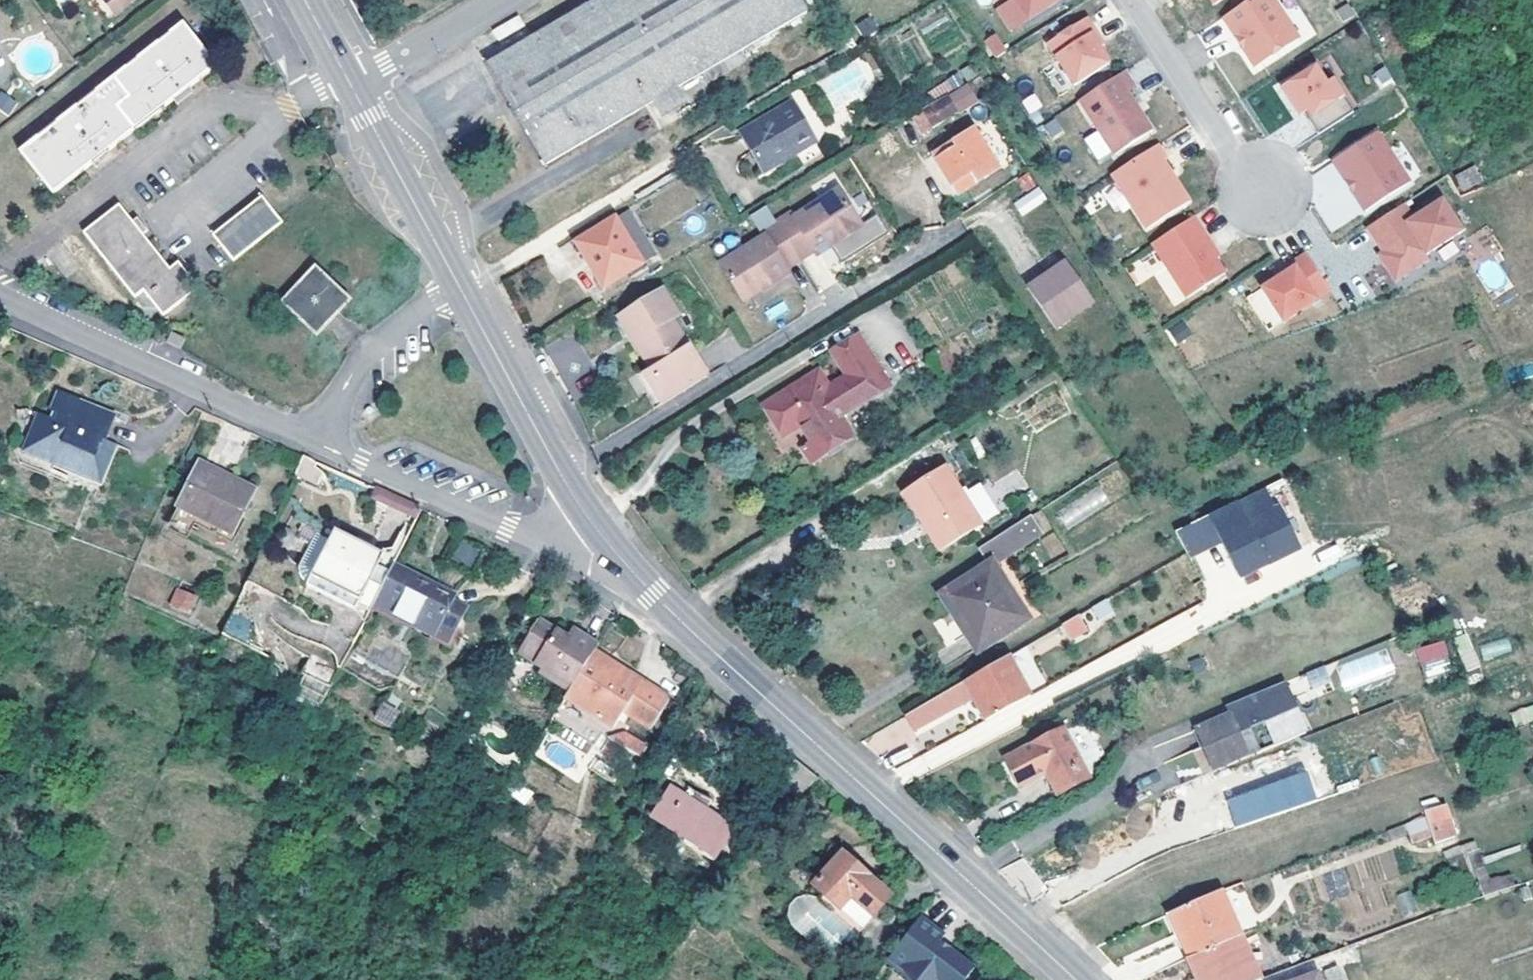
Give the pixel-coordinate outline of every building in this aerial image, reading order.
[(103,2),(117,18),(141,0),(105,0),(103,2)] [(546,165),(804,11),(798,0),(593,0),(486,64),(546,165)] [(993,3),(1011,32),(1064,0),(997,0),(993,3)] [(1223,18),(1238,41),(1242,39),(1245,44),(1242,46),(1256,68),(1300,39),(1275,0),(1251,0),(1223,18)] [(1046,48),(1074,90),(1109,66),(1090,38),(1095,34),(1086,21),(1046,48)] [(217,69),(183,26),(22,156),(55,199),(217,69)] [(983,42),(994,59),(1002,54),(992,37),(983,42)] [(1282,87),(1300,116),(1305,113),(1308,111),(1312,117),(1309,119),(1319,135),(1353,112),(1333,80),(1326,84),(1315,66),(1282,87)] [(1372,73),(1380,89),(1394,82),(1386,66),(1372,73)] [(1115,156),(1152,131),(1126,91),(1132,87),(1123,74),(1080,103),(1115,156)] [(946,96),(921,111),(931,129),(964,109),(976,101),(968,87),(949,99),(946,96)] [(8,116),(18,103),(0,90),(0,110),(8,116)] [(739,131),(762,170),(813,142),(791,101),(739,131)] [(1055,118),(1041,126),(1050,140),(1063,132),(1055,118)] [(994,171),(970,132),(932,157),(955,195),(994,171)] [(1407,187),(1376,137),(1333,164),(1364,214),(1407,187)] [(1154,147),(1108,177),(1143,231),(1186,204),(1159,163),(1162,161),(1154,147)] [(1461,192),(1484,181),(1475,164),(1453,175),(1461,192)] [(659,225),(697,205),(684,180),(646,200),(659,225)] [(1039,186),(1013,203),(1021,217),(1047,200),(1039,186)] [(775,225),(798,260),(812,251),(815,256),(859,228),(836,193),(794,219),(790,215),(775,225)] [(264,197),(214,236),(234,262),(283,223),(264,197)] [(1405,204),(1366,229),(1382,253),(1387,261),(1382,263),(1395,283),(1430,261),(1427,256),(1464,232),(1443,199),(1414,218),(1405,204)] [(145,293),(164,318),(200,289),(181,264),(172,271),(121,209),(86,237),(136,300),(145,293)] [(578,242),(606,287),(642,262),(615,218),(578,242)] [(1190,219),(1149,246),(1184,300),(1222,276),(1213,262),(1209,256),(1212,254),(1190,219)] [(784,269),(798,260),(775,225),(759,234),(762,239),(720,265),(742,301),(786,275),(784,269)] [(578,242),(565,250),(593,295),(606,287),(578,242)] [(1382,253),(1378,256),(1382,263),(1387,261),(1382,253)] [(1250,300),(1271,334),(1330,297),(1305,256),(1291,264),(1296,272),(1250,300)] [(1091,303),(1064,262),(1024,288),(1052,329),(1091,303)] [(283,303),(316,335),(318,333),(347,302),(314,270),(283,303)] [(648,380),(661,403),(706,377),(673,320),(677,317),(661,292),(619,317),(655,375),(648,380)] [(1181,317),(1166,328),(1177,344),(1192,334),(1181,317)] [(185,338),(173,332),(167,343),(180,349),(185,338)] [(881,373),(859,336),(832,353),(847,378),(818,397),(809,387),(793,397),(790,393),(764,409),(783,437),(800,426),(820,458),(853,438),(841,418),(880,394),(871,379),(881,373)] [(29,435),(8,437),(5,462),(47,478),(54,465),(101,483),(116,447),(103,440),(111,418),(75,403),(78,397),(55,389),(44,417),(37,415),(29,435)] [(177,508),(230,534),(253,490),(199,464),(177,508)] [(949,474),(906,499),(943,557),(985,532),(949,474)] [(375,485),(370,497),(413,517),(419,506),(375,485)] [(1209,517),(1239,578),(1296,551),(1267,489),(1209,517)] [(1034,523),(982,556),(994,572),(1043,540),(1034,523)] [(308,584),(307,586),(355,610),(370,580),(382,555),(334,531),(328,541),(317,536),(299,573),(301,580),(308,584)] [(470,574),(482,550),(459,538),(457,538),(445,561),(470,574)] [(263,550),(261,550),(248,581),(253,583),(280,589),(290,566),(278,557),(277,550),(273,545),(267,546),(263,550)] [(370,580),(382,586),(392,568),(402,547),(384,551),(382,555),(370,580)] [(382,586),(376,599),(451,636),(464,609),(451,602),(453,598),(392,568),(382,586)] [(1028,626),(994,572),(945,603),(979,658),(1028,626)] [(178,589),(171,606),(188,614),(195,598),(178,589)] [(1097,622),(1115,614),(1108,598),(1090,606),(1097,622)] [(376,599),(371,611),(446,646),(451,636),(376,599)] [(1189,610),(1080,668),(1089,685),(1198,627),(1189,610)] [(233,613),(223,630),(243,642),(253,625),(233,613)] [(1076,616),(1059,626),(1068,640),(1084,631),(1076,616)] [(518,654),(542,668),(540,673),(569,690),(593,650),(597,642),(573,629),(567,638),(538,621),(518,654)] [(1453,639),(1467,672),(1479,666),(1466,633),(1453,639)] [(1479,645),(1482,659),(1512,652),(1509,637),(1479,645)] [(1415,648),(1425,678),(1452,669),(1442,639),(1415,648)] [(565,697),(609,724),(621,708),(641,680),(593,650),(569,690),(565,697)] [(304,675),(331,688),(342,668),(315,655),(304,675)] [(1007,658),(906,720),(916,737),(974,702),(987,724),(1030,697),(1007,658)] [(1298,703),(1333,689),(1323,665),(1288,679),(1298,703)] [(641,680),(621,708),(648,724),(666,696),(641,680)] [(1226,708),(1230,717),(1237,735),(1247,731),(1256,752),(1257,755),(1305,735),(1284,684),(1226,708)] [(390,728),(404,700),(388,691),(373,719),(390,728)] [(1514,725),(1532,721),(1532,705),(1510,710),(1514,725)] [(1237,735),(1230,717),(1198,730),(1214,769),(1256,752),(1247,731),(1237,735)] [(615,728),(603,733),(632,752),(640,743),(615,728)] [(1044,778),(1046,784),(1080,768),(1064,739),(1007,768),(1019,790),(1044,778)] [(1140,799),(1178,782),(1171,765),(1133,781),(1140,799)] [(1080,768),(1046,784),(1056,798),(1086,783),(1080,768)] [(1221,805),(1231,833),(1311,806),(1302,778),(1221,805)] [(706,801),(687,790),(683,796),(668,787),(653,810),(716,851),(734,830),(703,809),(706,801)] [(1433,842),(1456,835),(1446,802),(1424,809),(1433,842)] [(1423,815),(1403,824),(1413,845),(1433,836),(1423,815)] [(1475,841),(1443,851),(1450,871),(1471,865),(1480,895),(1513,885),(1509,872),(1487,879),(1475,841)] [(888,895),(841,855),(813,887),(823,896),(818,902),(814,898),(796,900),(789,909),(789,920),(793,929),(831,962),(888,895)] [(1022,857),(1005,870),(1025,899),(1043,886),(1022,857)] [(1240,929),(1254,926),(1243,882),(1229,886),(1240,929)] [(1409,890),(1396,895),(1402,913),(1416,908),(1409,890)] [(1217,892),(1168,915),(1187,957),(1188,959),(1238,934),(1217,892)] [(885,954),(900,967),(910,979),(960,979),(969,968),(945,949),(942,952),(933,944),(940,936),(916,916),(885,954)] [(1238,934),(1188,959),(1198,979),(1256,979),(1259,979),(1238,934)] [(879,963),(901,979),(910,979),(900,967),(885,954),(879,963)] [(1332,966),(1299,979),(1338,979),(1332,966)]
